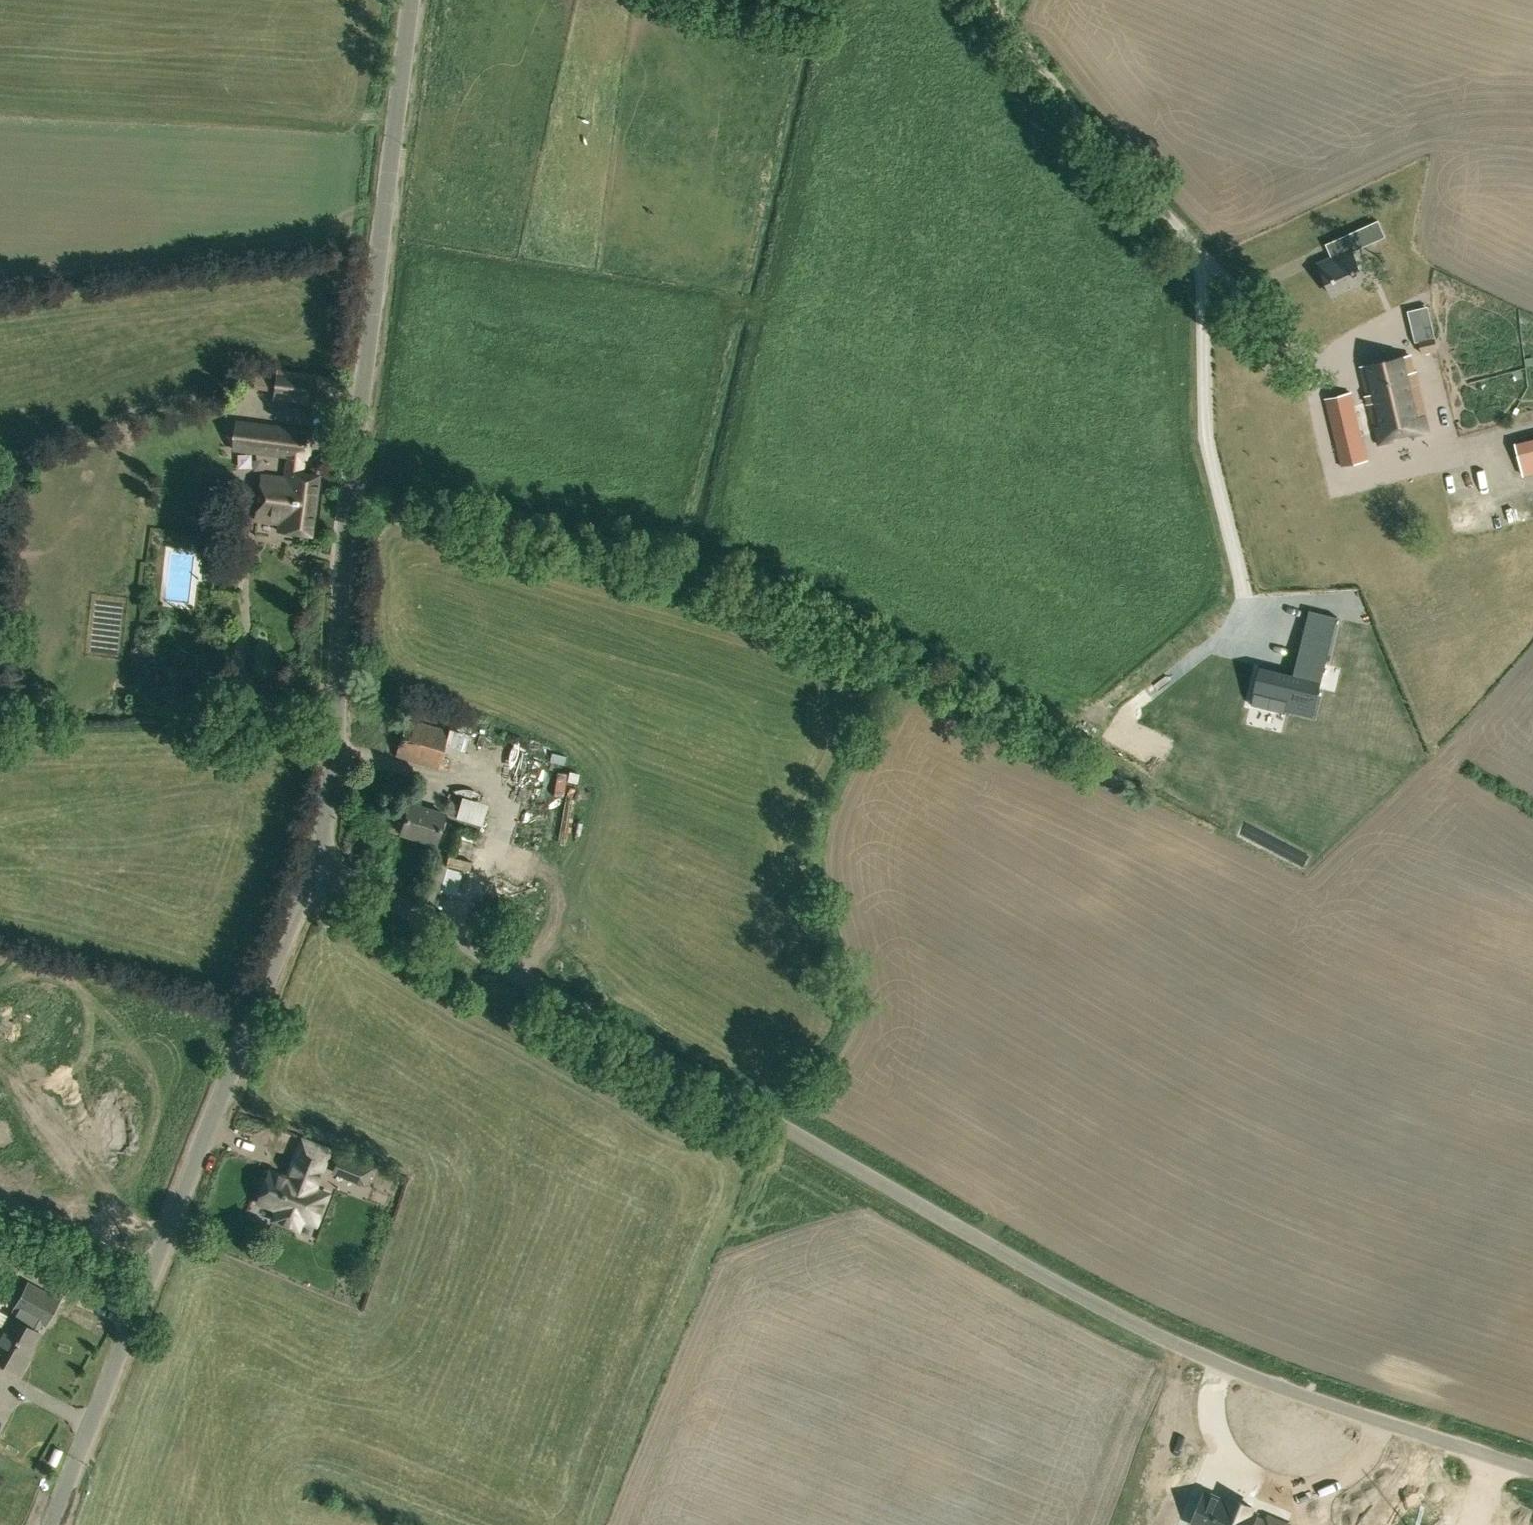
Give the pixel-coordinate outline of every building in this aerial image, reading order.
[(1344,235),(1352,251),(1386,236),(1378,220),(1344,235)] [(1334,295),(1366,281),(1352,251),(1344,235),(1326,243),(1331,256),(1319,262),(1334,295)] [(1422,353),(1438,350),(1435,337),(1419,340),(1422,353)] [(1430,431),(1411,356),(1362,368),(1369,394),(1366,395),(1378,444),(1396,440),(1394,427),(1408,423),(1411,436),(1430,431)] [(279,371),(275,398),(315,403),(318,377),(318,375),(279,370),(279,371)] [(1343,465),(1367,459),(1350,392),(1327,398),(1343,465)] [(261,476),(256,520),(279,523),(278,531),(310,535),(318,475),(301,473),(302,458),(306,458),(310,431),(242,421),(238,447),(288,456),(285,478),(261,476)] [(1503,455),(1506,476),(1532,473),(1532,451),(1503,455)] [(204,540),(225,542),(227,522),(206,520),(204,540)] [(1293,673),(1251,662),(1235,720),(1310,739),(1341,619),(1309,611),(1293,673)] [(438,768),(450,729),(406,716),(394,756),(438,768)] [(457,728),(453,746),(475,750),(478,732),(457,728)] [(528,767),(531,749),(521,747),(518,765),(528,767)] [(490,825),(498,804),(472,795),(464,816),(490,825)] [(437,842),(446,813),(410,802),(401,832),(437,842)] [(313,1189),(323,1164),(329,1148),(303,1138),(297,1154),(289,1174),(290,1175),(283,1178),(282,1177),(270,1172),(271,1171),(270,1171),(257,1201),(259,1202),(260,1198),(279,1206),(274,1219),(298,1228),(303,1214),(317,1219),(315,1224),(316,1224),(328,1194),(327,1193),(326,1194),(313,1189)] [(348,1177),(365,1184),(371,1169),(354,1162),(348,1177)] [(41,1319),(27,1311),(22,1321),(10,1315),(0,1333),(0,1360),(20,1371),(29,1355),(27,1354),(39,1331),(36,1329),(41,1319)] [(1268,1517),(1266,1522),(1255,1517),(1257,1513),(1251,1510),(1253,1507),(1227,1496),(1226,1500),(1206,1492),(1192,1524),(1287,1524),(1268,1517)] [(1414,1516),(1409,1524),(1432,1524),(1414,1516)]
